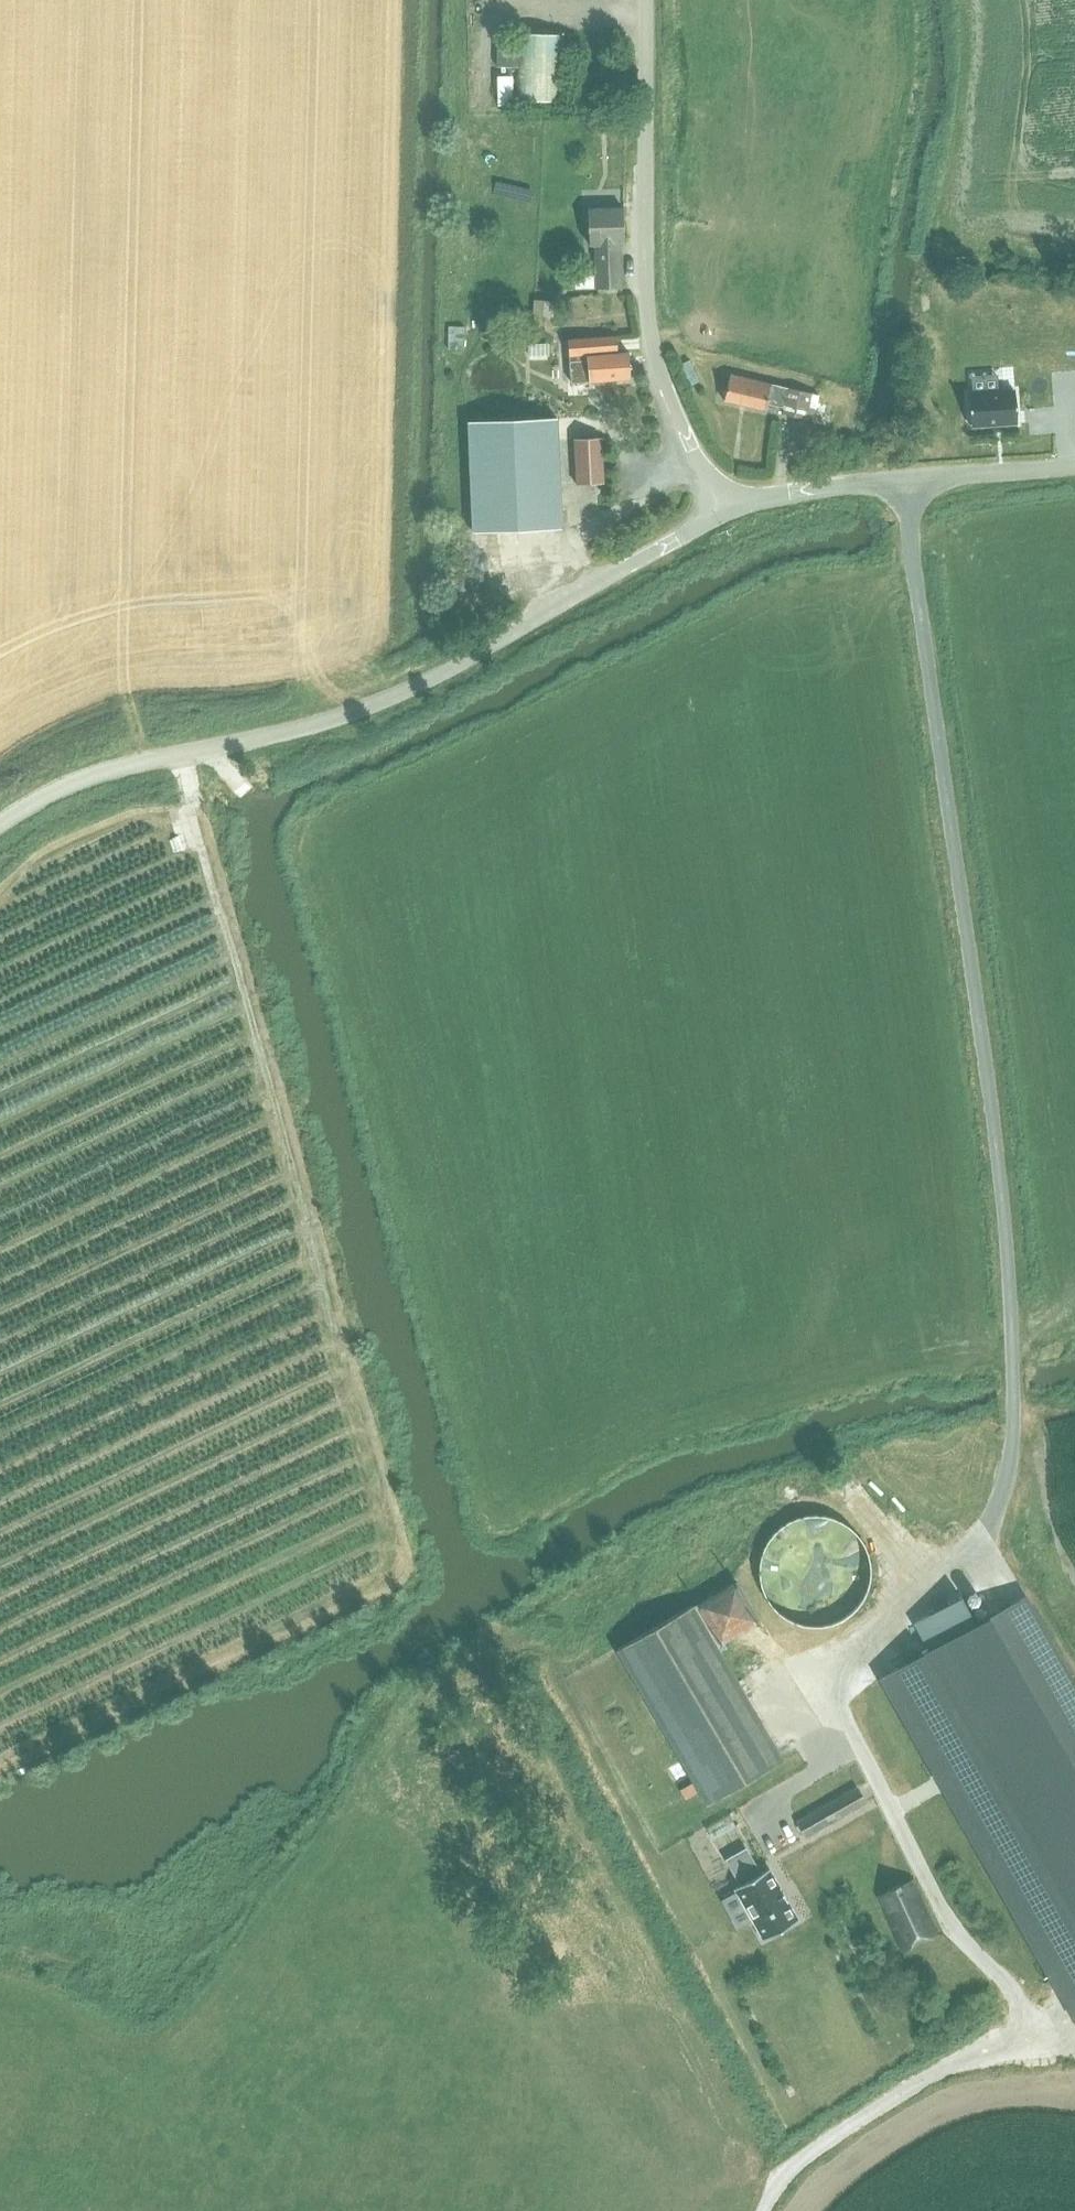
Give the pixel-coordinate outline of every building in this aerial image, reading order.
[(497,44),(497,66),(515,67),(514,101),(566,102),(567,34),(516,33),(515,45),(497,44)] [(511,78),(498,78),(498,106),(511,106),(511,78)] [(597,245),(599,287),(622,286),(620,244),(623,244),(621,210),(587,212),(589,245),(597,245)] [(568,268),(568,288),(591,287),(590,267),(568,268)] [(535,302),(534,316),(554,317),(554,303),(535,302)] [(449,325),(448,349),(466,349),(466,326),(449,325)] [(630,378),(629,354),(619,354),(618,339),(573,341),(575,381),(630,378)] [(539,358),(540,345),(525,343),(524,356),(539,358)] [(731,374),(723,404),(724,404),(767,414),(769,408),(785,412),(784,417),(788,418),(814,424),(821,395),(812,393),(731,374)] [(1014,390),(969,393),(971,425),(1016,422),(1014,390)] [(557,418),(469,421),(472,505),(473,532),(561,529),(557,418)] [(602,438),(574,439),(577,484),(605,482),(602,438)] [(465,566),(493,565),(492,534),(464,534),(465,566)] [(799,1515),(791,1518),(782,1523),(775,1529),(768,1536),(763,1545),(760,1554),(758,1563),(757,1573),(758,1583),(761,1592),(765,1601),(771,1609),(778,1615),(786,1621),(795,1625),(804,1628),(814,1629),(824,1628),(833,1626),(842,1622),(850,1617),(858,1610),(864,1603),(868,1594),(871,1585),(873,1575),(873,1567),(872,1558),(869,1550),(866,1543),(861,1535),(855,1529),(848,1523),(839,1518),(832,1515),(825,1514),(816,1513),(807,1513),(799,1515)] [(783,1759),(716,1645),(758,1620),(736,1582),(694,1606),(693,1605),(617,1649),(707,1803),(783,1759)] [(1011,1604),(977,1623),(962,1596),(953,1601),(914,1623),(930,1650),(897,1668),(895,1669),(895,1670),(901,1681),(1036,1919),(1074,1988),(1074,1716),(1031,1638),(1011,1604)] [(681,1761),(669,1768),(678,1784),(691,1777),(681,1761)] [(867,1803),(857,1787),(798,1821),(807,1838),(867,1803)] [(746,1849),(727,1860),(728,1861),(729,1860),(742,1883),(735,1887),(764,1939),(798,1919),(769,1868),(753,1877),(752,1875),(748,1869),(754,1866),(745,1851),(747,1850),(746,1849)] [(939,1935),(913,1880),(878,1896),(903,1952),(939,1935)]
